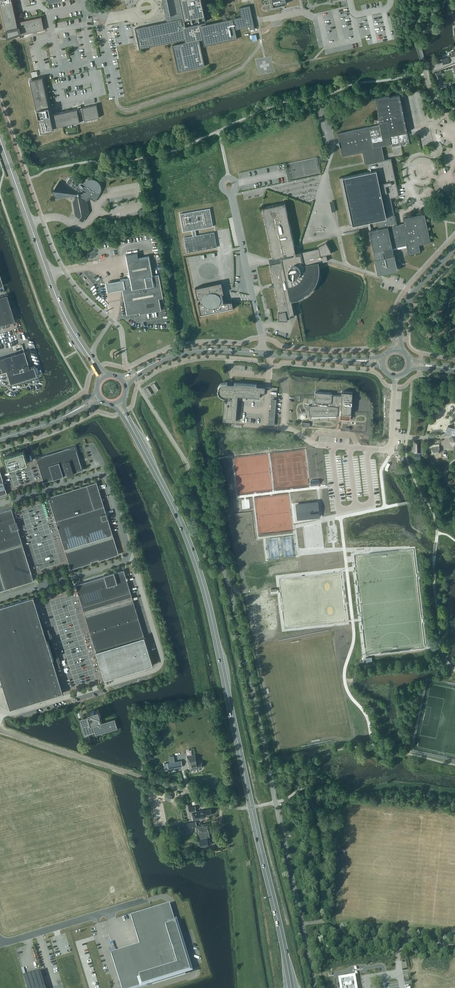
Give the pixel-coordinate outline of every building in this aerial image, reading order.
[(5,31),(6,30),(7,38),(15,35),(15,36),(44,30),(41,17),(20,21),(20,22),(17,22),(12,0),(0,0),(0,5),(5,31)] [(167,1),(169,8),(169,10),(170,14),(166,15),(167,21),(135,28),(138,42),(139,49),(141,48),(185,39),(185,42),(179,43),(172,45),(178,72),(184,70),(205,66),(199,40),(202,39),(204,46),(237,39),(235,30),(247,27),(248,30),(254,29),(249,6),(239,8),(241,17),(232,19),(232,18),(200,25),(200,22),(206,21),(204,14),(209,13),(209,6),(206,0),(204,0),(201,1),(201,0),(167,0),(167,1)] [(117,40),(122,39),(118,23),(114,24),(117,40)] [(448,57),(448,56),(441,58),(442,62),(435,64),(435,63),(430,64),(432,71),(440,69),(454,62),(454,55),(448,57)] [(441,86),(438,75),(435,75),(439,89),(447,87),(446,84),(441,86)] [(76,122),(73,109),(59,112),(58,111),(54,113),(50,114),(50,112),(51,112),(50,109),(49,109),(49,107),(42,77),(29,80),(36,110),(37,110),(38,117),(41,132),(54,129),(53,127),(76,122)] [(378,229),(372,230),(369,231),(368,231),(375,259),(374,260),(378,275),(398,270),(396,264),(399,265),(400,262),(396,260),(394,255),(392,248),(406,245),(408,255),(420,252),(419,245),(431,243),(425,214),(403,218),(404,224),(400,225),(399,224),(397,225),(395,215),(394,215),(391,198),(399,196),(391,158),(384,160),(383,158),(384,158),(382,146),(391,144),(391,146),(409,143),(406,128),(408,128),(406,117),(404,117),(399,94),(390,96),(389,95),(375,98),(379,115),(378,115),(380,124),(337,133),(342,156),(362,152),(365,164),(367,163),(368,172),(339,178),(349,225),(376,219),(378,229)] [(77,108),(73,109),(76,122),(80,121),(84,120),(99,117),(96,104),(82,107),(82,108),(81,108),(80,105),(77,106),(78,109),(77,109),(77,108)] [(55,189),(57,198),(75,195),(76,198),(75,198),(73,201),(76,215),(83,220),(89,212),(87,202),(86,202),(90,198),(95,201),(100,194),(98,193),(99,192),(100,189),(100,187),(100,185),(100,184),(99,183),(97,181),(96,180),(93,179),(91,179),(89,179),(88,180),(86,180),(85,181),(84,184),(82,183),(74,177),(69,178),(67,182),(76,189),(75,190),(60,181),(55,189)] [(273,258),(274,263),(269,264),(274,284),(271,285),(272,287),(274,287),(280,312),(278,312),(278,320),(288,320),(287,316),(289,316),(289,317),(294,316),(290,296),(295,296),(299,294),(303,292),(306,289),(309,286),(311,283),(313,279),(314,276),(315,272),(315,267),(315,263),(328,261),(326,254),(332,253),(326,242),(318,246),(319,248),(300,252),(299,249),(294,248),(284,200),(284,203),(262,207),(262,205),(261,205),(273,258)] [(210,208),(180,213),(183,231),(192,230),(193,236),(196,235),(195,229),(213,226),(210,208)] [(184,239),(187,254),(217,248),(214,233),(184,239)] [(126,254),(130,277),(125,278),(125,279),(122,280),(123,283),(121,283),(122,288),(127,314),(144,311),(144,313),(161,309),(159,298),(163,297),(159,274),(152,275),(149,256),(139,257),(138,252),(126,254)] [(198,268),(195,256),(188,258),(190,270),(198,268)] [(193,281),(200,280),(199,277),(198,268),(190,270),(192,278),(193,281)] [(125,279),(125,278),(113,281),(105,282),(107,291),(114,290),(122,288),(121,283),(123,283),(122,280),(125,279)] [(233,309),(232,301),(223,302),(222,294),(224,293),(221,282),(195,288),(197,299),(201,298),(201,302),(198,302),(201,316),(233,309)] [(2,324),(3,325),(6,324),(14,321),(6,295),(0,297),(0,325),(2,324)] [(6,371),(10,384),(36,376),(33,367),(29,368),(24,351),(0,358),(0,373),(6,371)] [(221,394),(222,396),(224,397),(227,397),(227,396),(228,396),(228,400),(224,400),(222,421),(235,422),(238,395),(260,397),(260,392),(264,392),(265,386),(256,386),(256,385),(234,383),(234,384),(227,383),(227,382),(226,382),(224,383),(222,384),(221,386),(220,388),(219,390),(220,392),(221,394)] [(340,419),(350,419),(352,392),(342,392),(341,395),(332,395),(332,393),(315,392),(315,400),(312,399),(312,405),(308,405),(310,416),(338,415),(338,411),(341,411),(340,419)] [(452,436),(450,441),(453,445),(454,445),(454,428),(454,429),(450,427),(448,426),(445,433),(447,433),(452,435),(452,436)] [(420,441),(414,441),(414,444),(414,452),(418,452),(420,452),(420,449),(423,449),(423,444),(420,444),(420,441)] [(63,476),(68,475),(73,474),(73,473),(82,470),(83,470),(82,468),(75,446),(36,458),(43,480),(43,482),(44,482),(53,479),(63,476)] [(28,463),(24,449),(19,451),(10,453),(5,455),(9,468),(14,467),(23,465),(23,464),(28,463)] [(48,497),(56,521),(104,506),(97,482),(48,497)] [(318,516),(316,502),(297,504),(299,519),(318,516)] [(56,521),(64,549),(113,534),(104,506),(56,521)] [(34,580),(12,508),(0,512),(0,591),(34,580)] [(119,554),(113,534),(64,549),(71,569),(90,563),(90,561),(99,558),(99,560),(119,554)] [(75,584),(84,614),(133,599),(124,570),(114,573),(114,572),(104,575),(104,576),(75,584)] [(10,709),(63,693),(56,669),(56,668),(53,659),(57,658),(58,658),(49,629),(44,630),(33,597),(0,607),(0,677),(10,709)] [(96,652),(144,637),(133,599),(84,614),(96,652)] [(153,665),(144,637),(96,652),(105,680),(153,665)] [(78,719),(86,743),(91,742),(89,735),(94,733),(95,736),(118,729),(115,718),(102,722),(101,720),(102,720),(98,709),(87,712),(89,717),(84,718),(84,717),(78,719)] [(187,755),(190,772),(196,771),(197,772),(199,772),(199,769),(202,768),(201,763),(199,764),(198,760),(196,760),(195,754),(187,755)] [(168,769),(168,770),(183,768),(182,762),(167,764),(168,769)] [(210,810),(204,811),(204,810),(191,812),(193,820),(205,818),(205,816),(211,815),(210,810)] [(213,843),(217,842),(216,838),(208,839),(207,836),(200,837),(201,845),(205,844),(205,847),(210,846),(210,844),(213,844),(213,843)] [(184,968),(189,967),(179,933),(178,933),(169,904),(131,916),(139,945),(111,954),(121,987),(137,987),(152,984),(186,974),(184,968)] [(40,971),(23,977),(27,987),(45,987),(40,971)] [(339,985),(340,987),(341,987),(355,987),(353,977),(340,979),(341,985),(339,985)]
